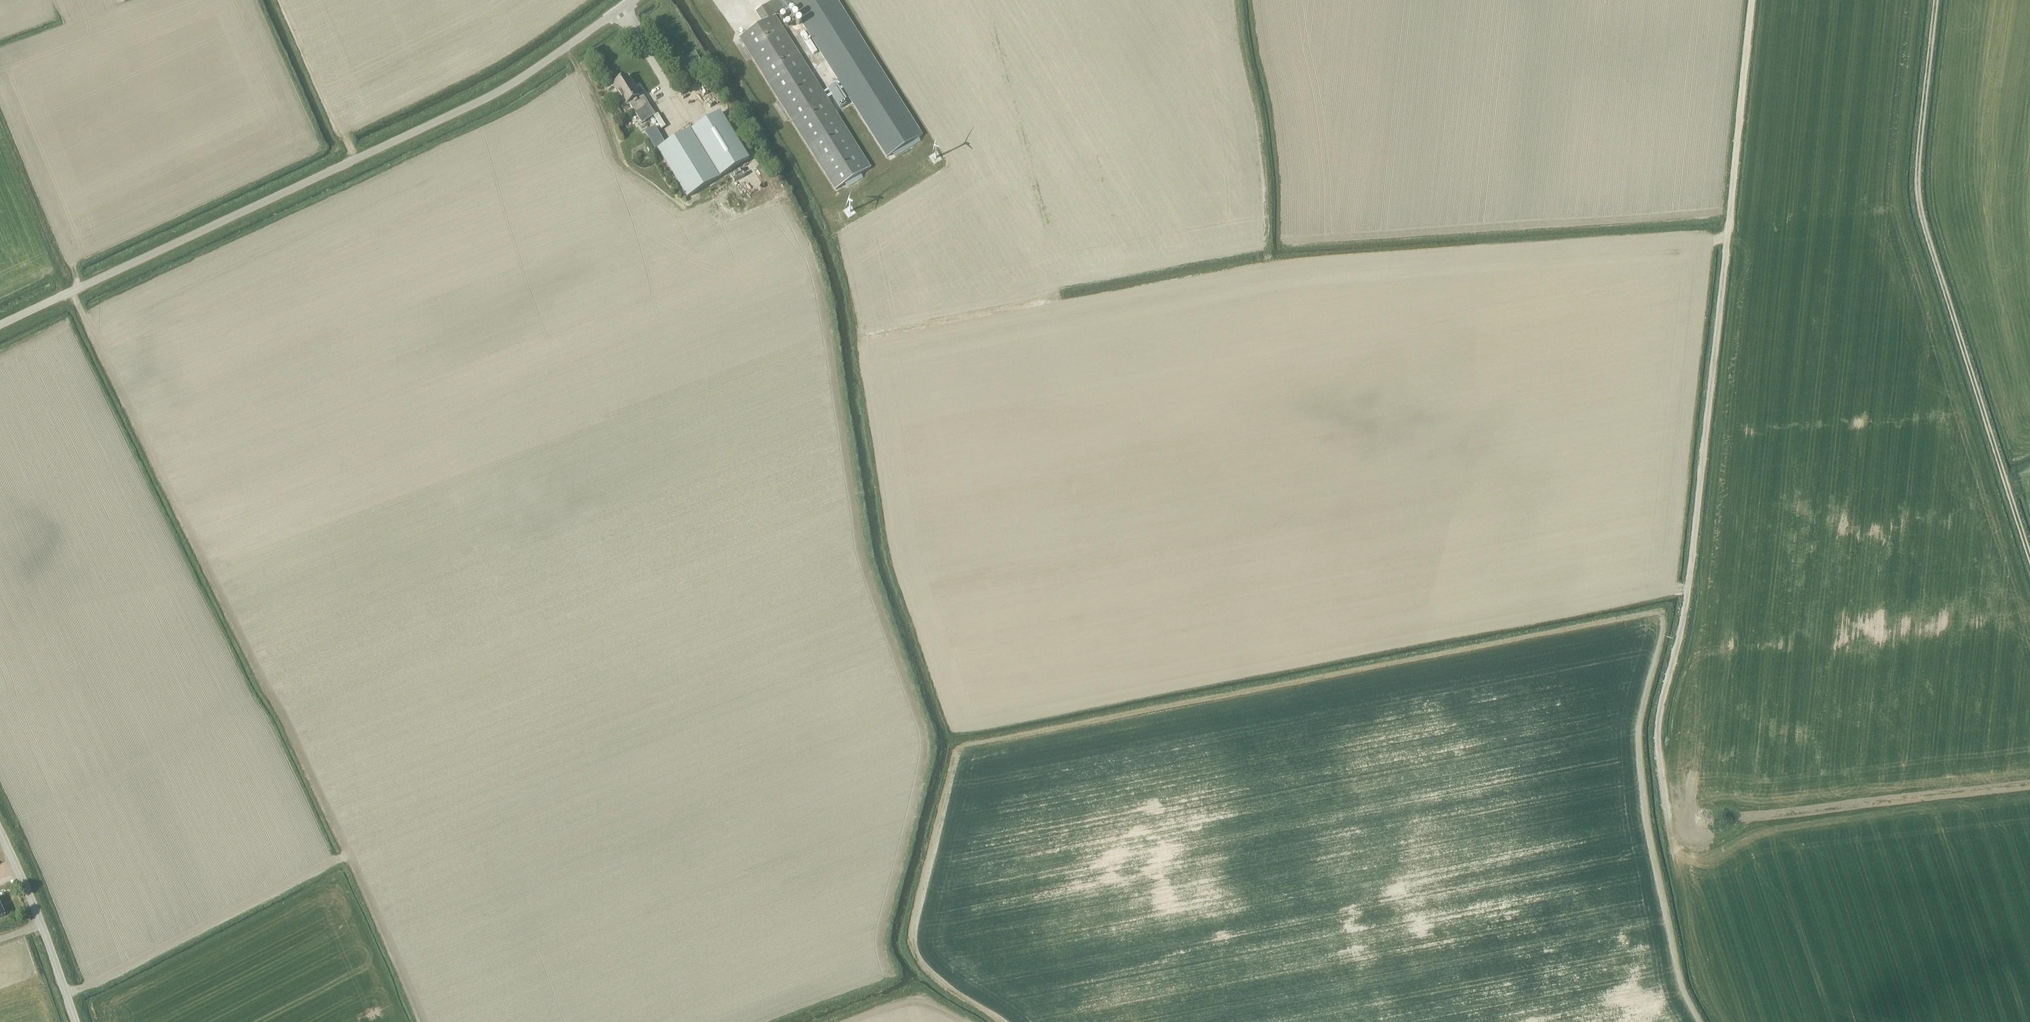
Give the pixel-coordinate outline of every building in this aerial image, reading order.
[(773,15),(790,4),(887,157),(921,135),(836,0),(774,0),(766,5),(773,15)] [(773,15),(766,5),(755,11),(762,23),(739,37),(787,114),(786,115),(778,104),(774,106),(784,121),(788,119),(787,118),(789,116),(835,190),(845,184),(847,188),(862,178),(860,174),(870,168),(773,15)] [(804,32),(800,35),(813,55),(817,52),(804,32)] [(641,124),(655,115),(642,94),(639,96),(627,76),(612,85),(625,105),(628,103),(641,124)] [(834,84),(828,88),(838,105),(845,101),(834,84)] [(686,198),(748,160),(720,113),(658,151),(686,198)] [(646,132),(655,147),(666,141),(656,125),(646,132)]
